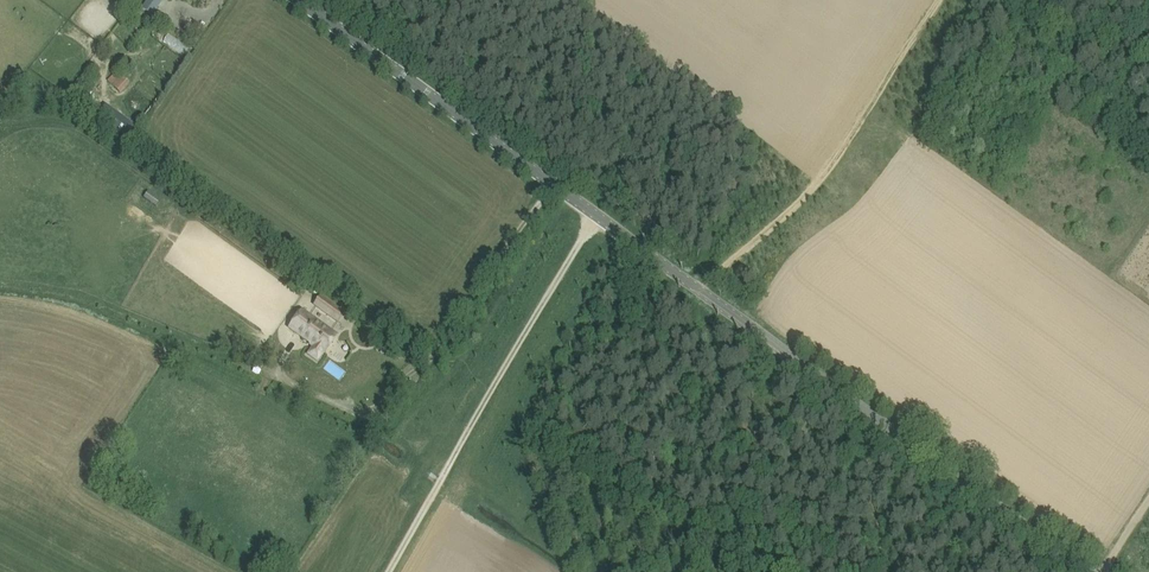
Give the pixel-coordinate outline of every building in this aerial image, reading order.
[(153,4),(147,0),(141,9),(147,12),(153,4)] [(163,41),(183,54),(189,46),(169,33),(163,41)] [(112,83),(120,91),(130,82),(121,74),(112,83)] [(135,127),(106,106),(97,117),(127,138),(135,127)] [(144,197),(156,206),(161,200),(149,191),(144,197)] [(312,305),(338,324),(346,312),(321,294),(312,305)] [(324,353),(337,336),(302,311),(290,328),(313,345),(305,355),(317,363),(324,353)]
